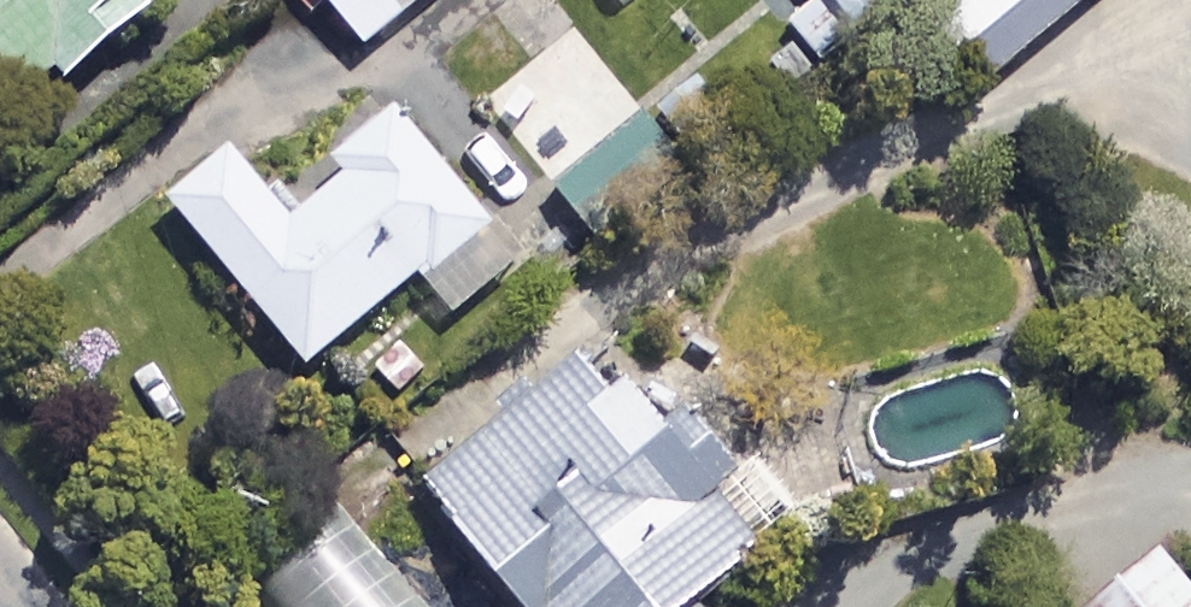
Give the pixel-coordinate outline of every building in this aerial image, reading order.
[(65,87),(157,9),(149,0),(0,0),(0,93),(17,113),(58,79),(65,87)] [(328,2),(367,48),(424,0),(304,0),(315,13),(328,2)] [(818,1),(788,25),(818,63),(898,1),(897,0),(818,0),(818,1)] [(1092,0),(909,0),(906,3),(979,92),(1092,0)] [(731,122),(688,72),(557,187),(600,236),(731,122)] [(171,199),(303,370),(423,278),(456,320),(518,271),(397,114),(332,164),(346,182),(312,208),(288,177),(265,195),(232,152),(171,199)] [(757,554),(712,501),(731,485),(640,377),(603,408),(564,362),(418,486),(520,606),(693,606),(757,554)] [(1154,550),(1090,606),(1190,606),(1190,592),(1154,550)]
